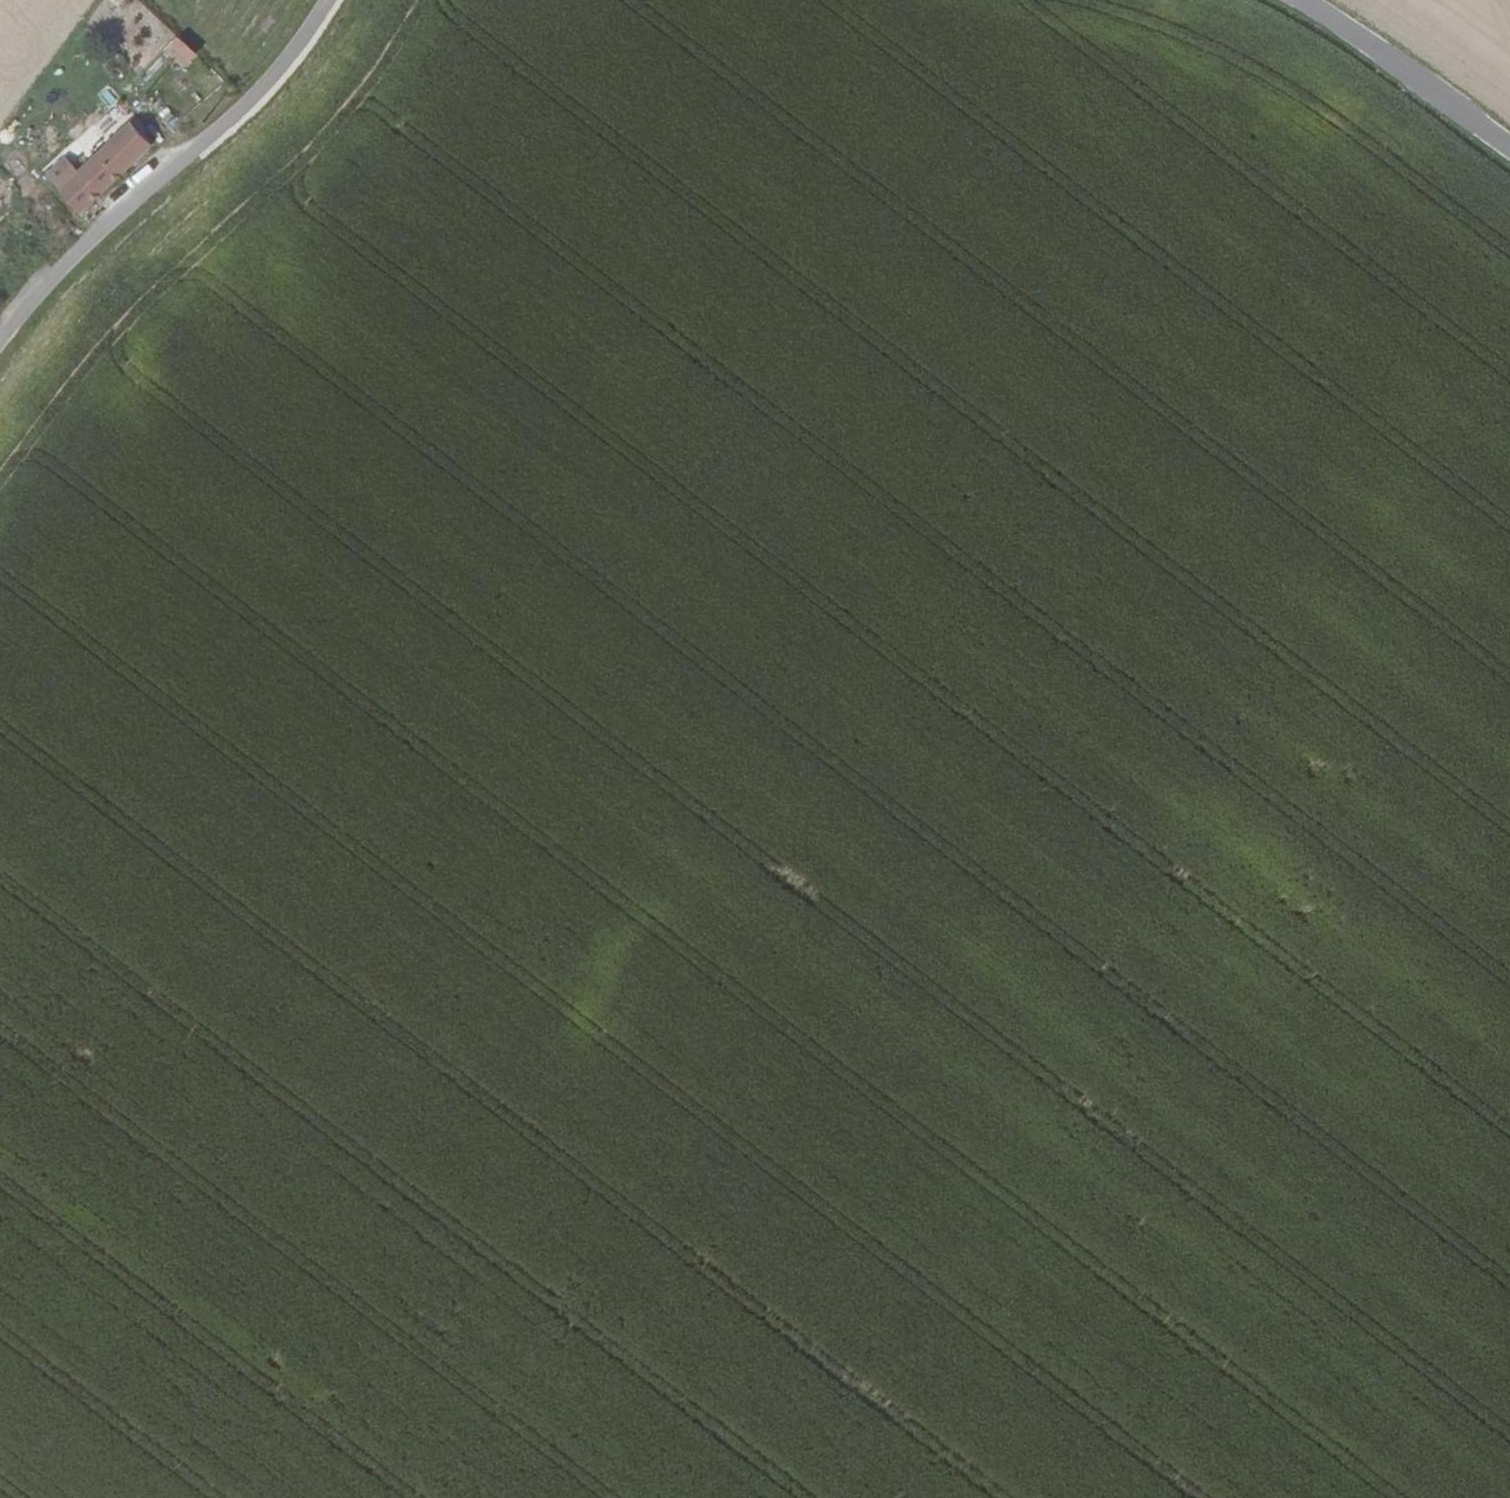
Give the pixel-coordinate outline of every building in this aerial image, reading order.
[(83,149),(105,175),(167,119),(145,91),(91,141),(83,149)]
